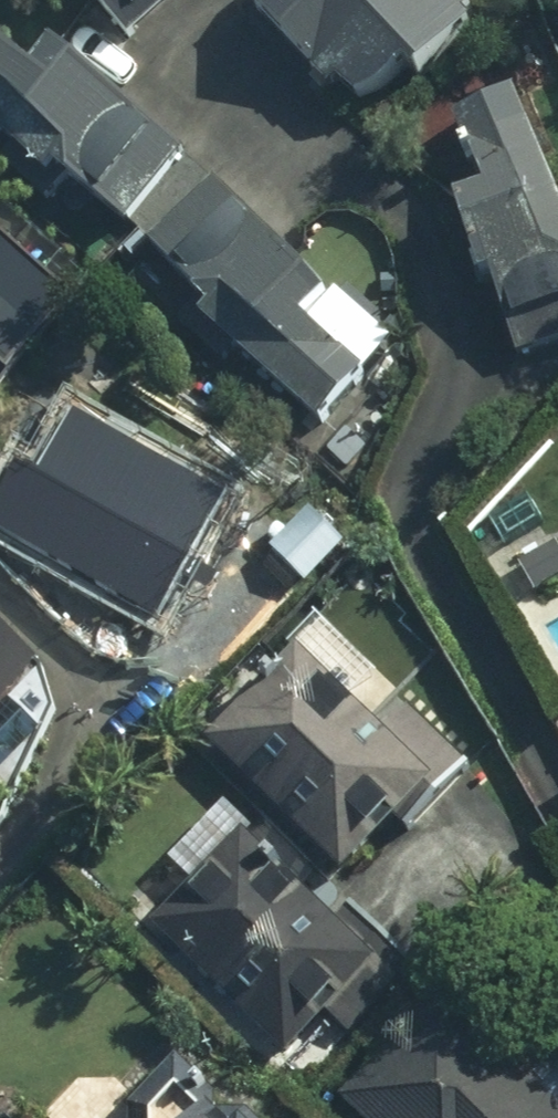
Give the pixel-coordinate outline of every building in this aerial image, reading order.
[(144,20),(171,0),(128,0),(144,20)] [(274,2),(383,113),(498,0),(277,0),(274,2)] [(77,32),(52,61),(0,15),(0,104),(129,216),(198,137),(77,32)] [(463,118),(543,342),(557,337),(557,109),(550,87),(463,118)] [(402,349),(230,175),(163,240),(335,414),(402,349)] [(17,358),(83,295),(12,229),(0,224),(0,340),(17,358)] [(143,396),(0,538),(0,542),(101,642),(246,498),(143,396)] [(55,665),(0,613),(0,722),(55,665)] [(449,771),(317,643),(230,732),(362,860),(449,771)] [(411,979),(262,826),(170,915),(318,1068),(411,979)] [(467,984),(362,1085),(394,1117),(557,1117),(557,1077),(467,984)] [(241,1092),(216,1117),(268,1117),(241,1092)]
